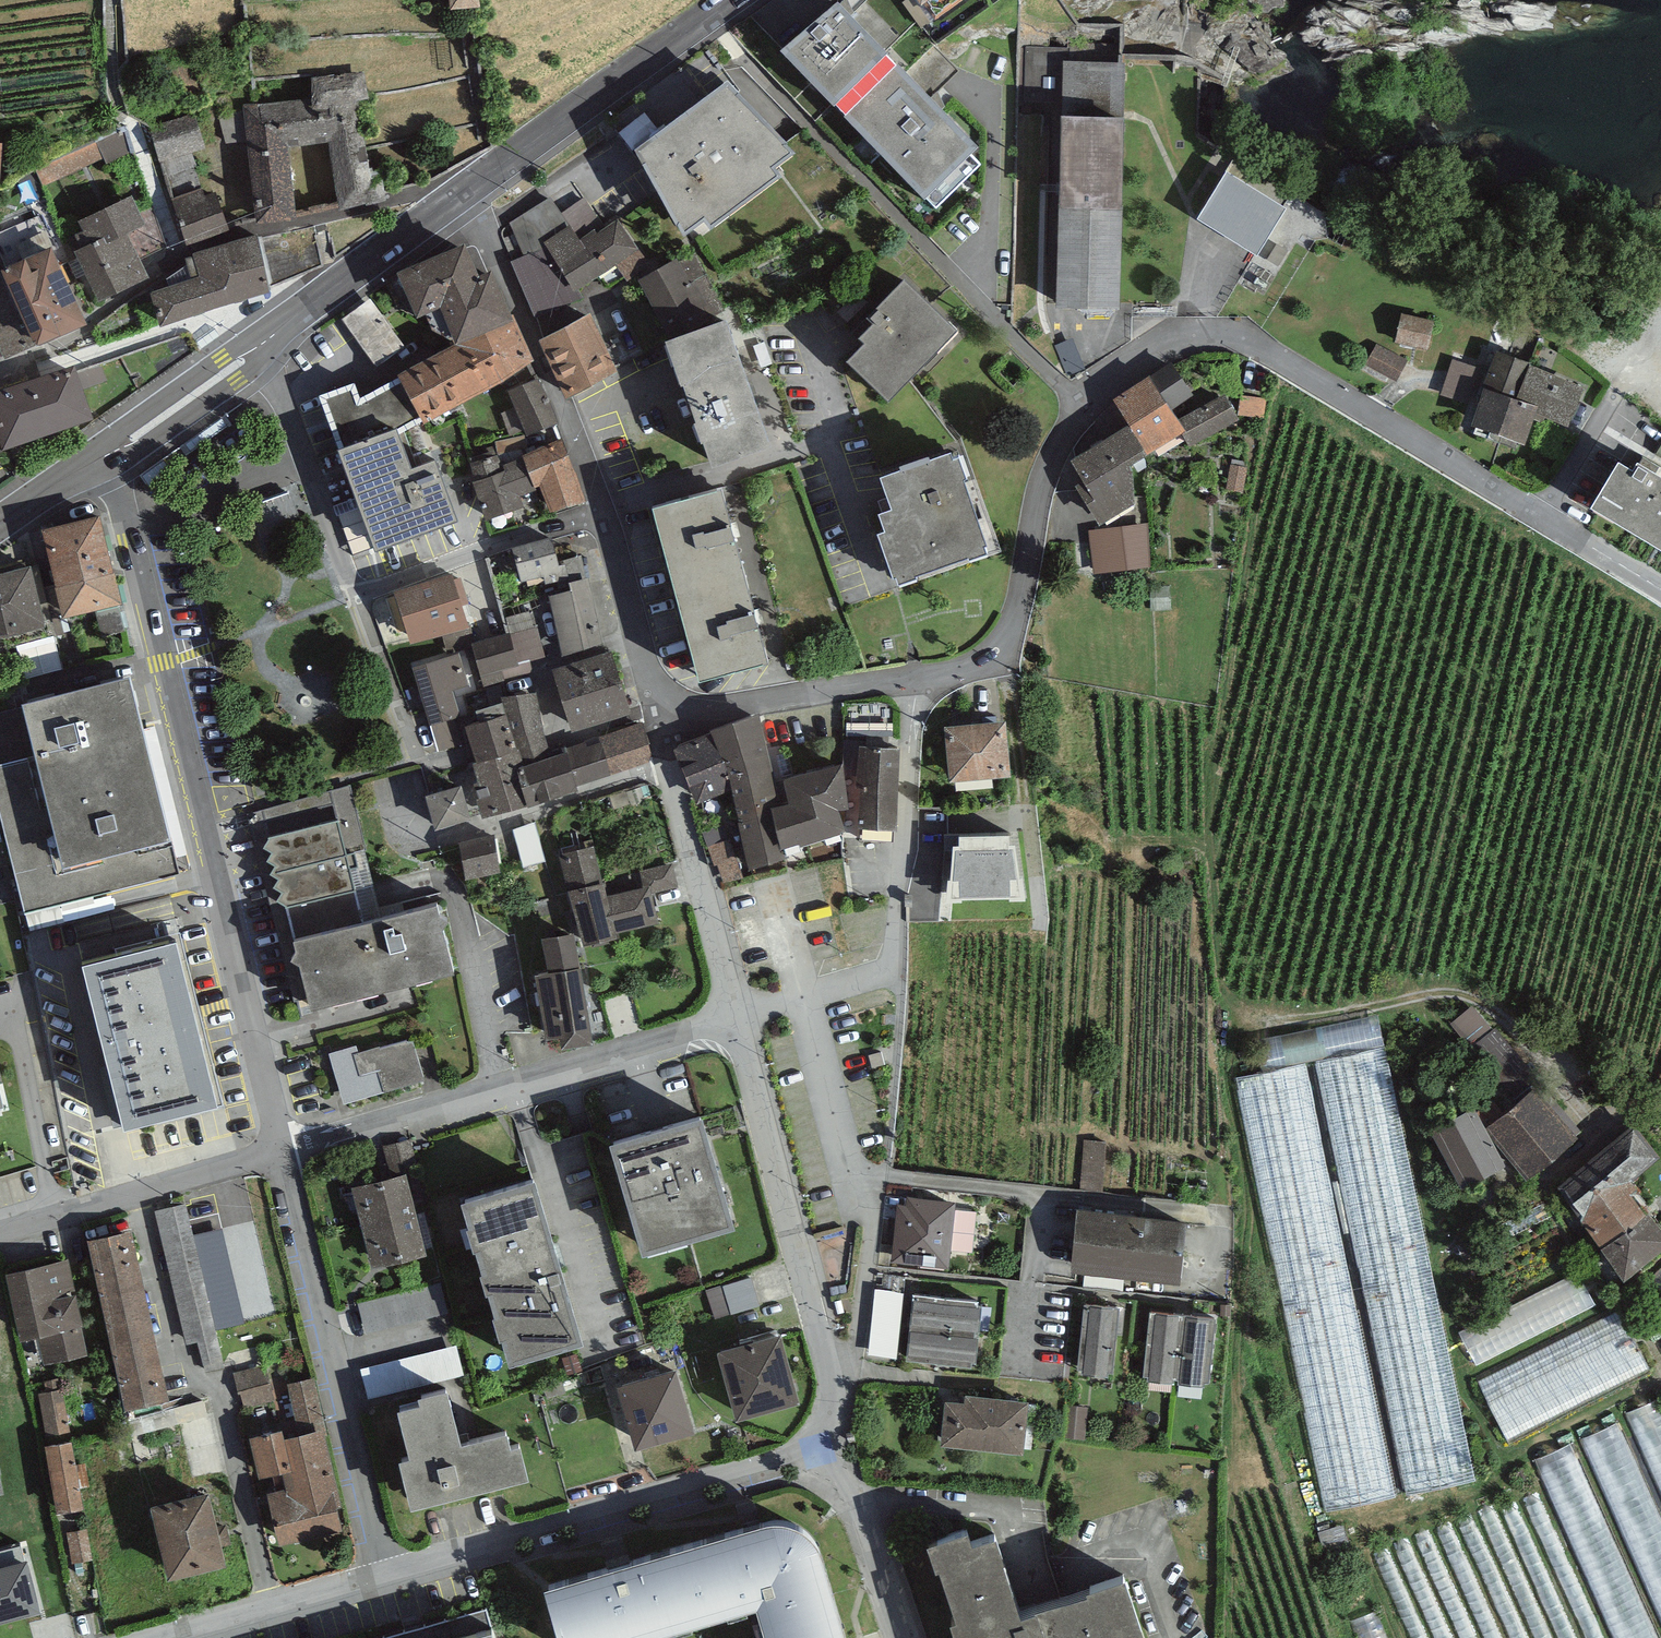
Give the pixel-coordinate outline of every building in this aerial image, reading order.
[(896,52),(845,0),(829,0),(781,41),(846,105),(896,52)] [(936,15),(956,0),(924,0),(936,15)] [(896,52),(846,105),(844,106),(936,196),(981,151),(970,142),(978,132),(896,52)] [(313,96),(243,102),(257,218),(296,212),(288,142),(328,135),(338,203),(386,195),(382,166),(370,167),(358,96),(368,93),(362,57),(309,61),(313,96)] [(1063,59),(1057,303),(1119,304),(1125,60),(1063,59)] [(634,139),(684,220),(704,205),(710,214),(780,161),(774,153),(795,135),(728,68),(634,139)] [(153,127),(163,157),(205,143),(195,113),(153,127)] [(1226,165),(1197,213),(1257,249),(1286,202),(1226,165)] [(176,209),(187,241),(229,226),(218,194),(207,198),(202,184),(171,195),(176,209)] [(132,190),(79,216),(84,226),(75,230),(81,242),(75,245),(98,295),(149,271),(142,256),(169,243),(150,204),(141,208),(132,190)] [(582,296),(576,286),(544,238),(570,220),(562,210),(550,195),(510,220),(524,254),(511,259),(535,314),(582,296)] [(603,224),(583,196),(562,210),(570,220),(580,234),(595,224),(598,227),(603,224)] [(544,238),(576,286),(618,258),(628,274),(649,260),(617,214),(603,224),(598,227),(595,224),(580,234),(570,220),(544,238)] [(200,268),(210,301),(273,283),(259,238),(256,227),(194,245),(200,268)] [(314,228),(259,238),(273,283),(322,263),(314,228)] [(479,265),(465,230),(397,262),(418,308),(426,305),(433,322),(449,330),(454,327),(457,331),(514,309),(492,260),(479,265)] [(3,260),(6,266),(0,268),(0,344),(4,353),(38,336),(87,313),(51,238),(3,260)] [(639,274),(666,326),(706,307),(676,253),(639,274)] [(958,315),(904,266),(868,304),(875,310),(860,326),(865,331),(846,351),(889,390),(958,315)] [(210,301),(200,268),(150,284),(161,317),(210,301)] [(342,316),(377,364),(406,343),(371,295),(342,316)] [(727,306),(665,327),(669,338),(664,340),(671,361),(677,358),(698,416),(692,417),(699,434),(704,432),(712,454),(770,432),(727,306)] [(456,336),(397,367),(399,370),(423,414),(425,417),(533,356),(514,309),(457,331),(453,332),(456,336)] [(539,333),(569,394),(619,370),(589,309),(539,333)] [(1402,309),(1395,339),(1429,347),(1436,317),(1402,309)] [(1066,366),(1085,365),(1083,339),(1064,340),(1066,366)] [(1377,341),(1364,366),(1395,382),(1408,358),(1377,341)] [(1529,357),(1498,346),(1470,418),(1525,439),(1533,417),(1543,421),(1546,412),(1569,421),(1584,381),(1528,360),(1529,357)] [(1480,367),(1454,358),(1441,395),(1468,404),(1480,367)] [(1152,373),(1173,405),(1194,391),(1173,359),(1152,373)] [(0,385),(0,437),(2,442),(93,411),(75,360),(0,385)] [(423,414),(399,370),(359,391),(355,376),(319,389),(338,439),(395,419),(398,428),(423,414)] [(1173,405),(1152,373),(1149,370),(1114,394),(1129,417),(1150,448),(1181,428),(1186,425),(1180,415),(1173,405)] [(509,386),(528,431),(558,418),(540,373),(509,386)] [(1181,428),(1189,442),(1240,415),(1225,390),(1180,415),(1186,425),(1181,428)] [(1085,476),(1077,481),(1099,518),(1134,497),(1132,458),(1150,448),(1129,417),(1071,452),(1085,476)] [(338,439),(375,541),(458,511),(435,449),(410,459),(398,428),(395,419),(338,439)] [(540,481),(551,509),(587,496),(564,436),(523,451),(534,483),(540,481)] [(903,455),(880,463),(892,495),(878,500),(885,518),(877,521),(894,569),(990,536),(958,444),(953,446),(950,439),(927,447),(927,446),(903,454),(903,455)] [(1618,447),(1590,493),(1660,536),(1660,461),(1647,453),(1646,455),(1638,450),(1634,457),(1618,447)] [(536,487),(534,483),(523,451),(500,458),(498,451),(470,460),(476,477),(473,478),(486,514),(522,502),(519,492),(536,487)] [(652,496),(700,669),(769,650),(721,477),(652,496)] [(250,502),(262,536),(302,522),(290,487),(250,502)] [(42,524),(56,579),(113,566),(99,510),(42,524)] [(1090,529),(1095,572),(1152,565),(1147,523),(1090,529)] [(552,533),(519,541),(523,555),(516,556),(521,578),(545,572),(549,591),(572,586),(570,577),(566,560),(559,562),(552,533)] [(0,566),(0,631),(46,621),(31,559),(0,566)] [(121,598),(113,566),(56,579),(64,612),(121,598)] [(395,585),(411,639),(470,621),(453,567),(395,585)] [(589,573),(570,577),(572,586),(549,591),(563,656),(605,648),(589,573)] [(476,654),(485,687),(522,678),(513,644),(476,654)] [(552,663),(573,734),(634,718),(612,646),(552,663)] [(459,649),(413,663),(438,749),(462,743),(454,714),(461,712),(454,687),(469,683),(459,649)] [(27,907),(180,869),(129,667),(22,693),(36,752),(0,761),(0,799),(27,907)] [(536,687),(501,693),(506,708),(518,745),(522,760),(551,751),(542,725),(544,725),(536,687)] [(713,729),(673,745),(697,799),(732,785),(749,864),(787,852),(785,839),(781,840),(771,800),(780,798),(759,707),(710,723),(713,729)] [(518,745),(506,708),(466,720),(477,757),(518,745)] [(944,722),(949,776),(1010,771),(1005,716),(944,722)] [(600,734),(601,735),(612,771),(649,759),(651,755),(651,750),(641,720),(600,734)] [(551,751),(522,760),(516,762),(528,801),(578,786),(577,782),(612,771),(601,735),(551,751)] [(858,741),(857,782),(860,782),(859,823),(896,825),(899,742),(858,741)] [(522,760),(518,745),(477,757),(473,759),(478,778),(474,780),(484,815),(528,801),(516,762),(522,760)] [(780,798),(771,800),(781,840),(785,839),(799,836),(844,825),(839,802),(850,799),(840,757),(783,771),(789,795),(780,798)] [(426,789),(436,823),(470,813),(461,779),(426,789)] [(363,912),(346,844),(338,814),(270,831),(265,841),(273,845),(268,855),(278,859),(271,868),(280,872),(274,880),(283,885),(277,895),(287,899),(297,941),(290,950),(299,953),(311,998),(453,963),(443,919),(449,910),(441,905),(438,893),(363,912)] [(540,820),(519,826),(529,864),(550,858),(540,820)] [(959,826),(959,836),(953,837),(950,870),(947,870),(944,893),(1025,891),(1023,868),(1020,869),(1015,836),(1009,835),(1009,825),(959,826)] [(458,838),(467,876),(500,868),(492,830),(458,838)] [(718,839),(724,878),(746,875),(740,836),(718,839)] [(561,849),(569,886),(602,878),(594,842),(561,849)] [(602,878),(569,886),(582,941),(592,938),(593,943),(607,939),(606,935),(616,933),(615,930),(659,920),(650,882),(608,892),(604,877),(602,878)] [(561,1029),(563,1041),(594,1036),(574,927),(543,933),(549,967),(535,969),(547,1032),(561,1029)] [(178,928),(82,952),(124,1119),(220,1095),(178,928)] [(1378,1012),(1252,1038),(1259,1068),(1234,1075),(1324,1512),(1476,1481),(1378,1012)] [(356,1043),(330,1051),(345,1101),(424,1076),(413,1038),(407,1039),(407,1038),(380,1045),(379,1043),(358,1049),(356,1043)] [(1533,1089),(1491,1124),(1529,1169),(1571,1134),(1533,1089)] [(1505,1160),(1475,1103),(1432,1126),(1462,1183),(1505,1160)] [(703,1105),(610,1130),(643,1244),(735,1217),(703,1105)] [(1555,1183),(1625,1272),(1660,1244),(1660,1224),(1649,1209),(1646,1211),(1630,1189),(1636,1184),(1630,1177),(1660,1153),(1636,1121),(1555,1183)] [(1106,1142),(1084,1139),(1080,1185),(1102,1187),(1106,1142)] [(406,1169),(352,1183),(363,1224),(417,1210),(406,1169)] [(462,1190),(510,1353),(584,1332),(536,1169),(462,1190)] [(955,1197),(907,1193),(906,1201),(897,1201),(892,1257),(950,1263),(955,1197)] [(155,1211),(189,1347),(202,1343),(210,1372),(230,1367),(189,1203),(155,1211)] [(1077,1204),(1071,1263),(1179,1275),(1186,1216),(1077,1204)] [(417,1210),(363,1224),(373,1263),(427,1249),(417,1210)] [(88,1236),(127,1407),(170,1397),(131,1226),(88,1236)] [(69,1255),(7,1268),(21,1333),(37,1330),(44,1359),(86,1350),(80,1321),(83,1321),(69,1255)] [(1579,1270),(1458,1330),(1505,1442),(1653,1369),(1619,1298),(1598,1307),(1579,1270)] [(878,1282),(877,1352),(907,1352),(908,1283),(878,1282)] [(365,1304),(372,1330),(453,1309),(446,1283),(365,1304)] [(977,1297),(913,1290),(909,1326),(975,1332),(975,1327),(979,1328),(981,1302),(977,1302),(977,1297)] [(1120,1303),(1083,1300),(1077,1365),(1081,1365),(1081,1369),(1108,1372),(1109,1367),(1114,1368),(1120,1303)] [(1232,1304),(1222,1304),(1222,1313),(1231,1314),(1232,1304)] [(1177,1375),(1184,1310),(1150,1306),(1143,1371),(1147,1372),(1147,1377),(1173,1380),(1174,1375),(1177,1375)] [(1216,1313),(1184,1310),(1177,1375),(1177,1379),(1204,1382),(1205,1378),(1209,1378),(1216,1313)] [(909,1326),(907,1356),(972,1362),(973,1359),(976,1360),(979,1332),(975,1332),(909,1326)] [(718,1345),(738,1414),(800,1396),(780,1328),(718,1345)] [(457,1343),(360,1367),(368,1397),(465,1373),(457,1343)] [(239,1372),(248,1403),(284,1392),(275,1361),(239,1372)] [(694,1425),(677,1362),(618,1378),(635,1441),(694,1425)] [(420,1395),(398,1401),(410,1448),(399,1451),(411,1499),(529,1469),(521,1435),(511,1439),(508,1423),(461,1435),(448,1381),(419,1388),(420,1395)] [(40,1391),(46,1441),(73,1437),(63,1387),(40,1391)] [(1508,1472),(1582,1637),(1660,1637),(1660,1388),(1508,1472)] [(964,1398),(946,1396),(941,1440),(1023,1449),(1029,1396),(965,1389),(964,1398)] [(182,1414),(197,1482),(225,1476),(209,1408),(182,1414)] [(251,1433),(276,1542),(348,1525),(325,1423),(284,1432),(282,1426),(251,1433)] [(46,1441),(55,1508),(82,1505),(73,1437),(46,1441)] [(152,1500),(169,1573),(227,1559),(210,1487),(152,1500)] [(540,1578),(558,1637),(655,1637),(756,1610),(764,1637),(848,1637),(824,1554),(815,1534),(796,1519),(772,1517),(540,1578)] [(927,1540),(960,1637),(1149,1637),(1126,1569),(1023,1603),(995,1518),(927,1540)] [(0,1542),(0,1620),(45,1608),(26,1535),(0,1542)] [(90,1537),(72,1539),(75,1568),(94,1566),(90,1537)] [(430,1637),(496,1637),(490,1620),(430,1637)]
